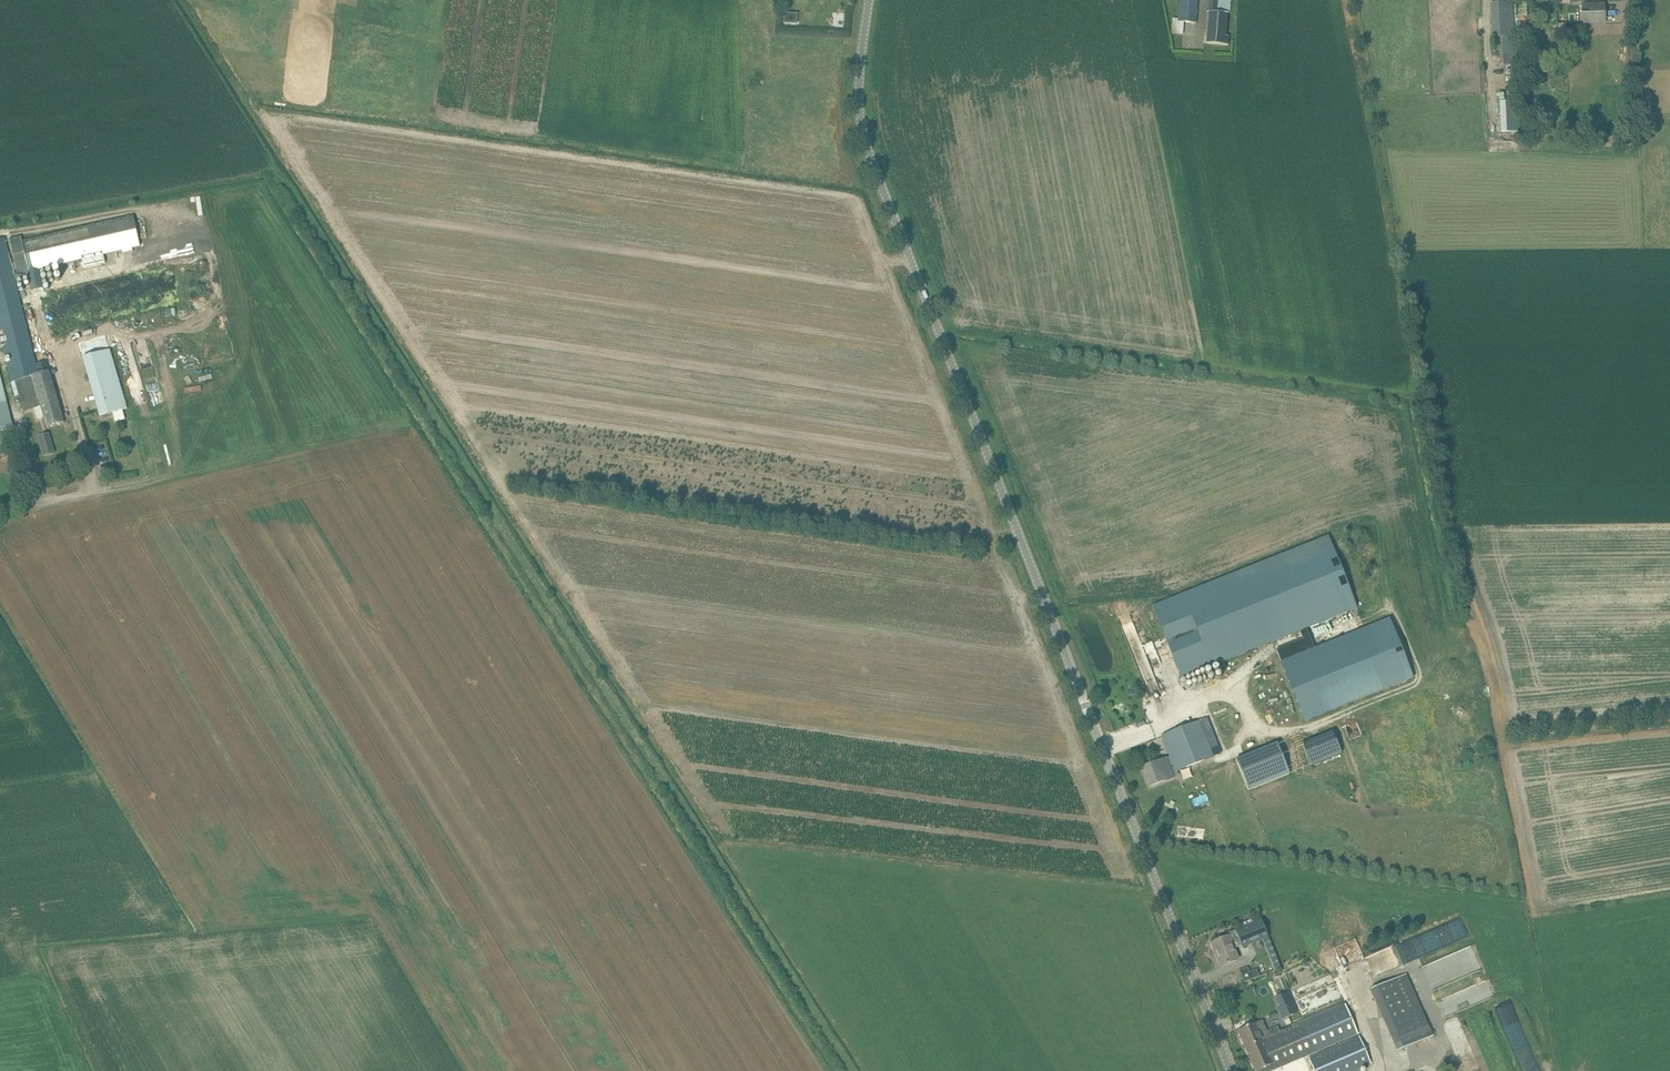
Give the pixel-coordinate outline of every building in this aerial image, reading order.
[(1179,9),(1174,9),(1172,33),(1182,33),(1183,22),(1196,23),(1198,0),(1180,0),(1179,9)] [(1208,12),(1209,12),(1207,44),(1228,45),(1229,36),(1226,36),(1227,13),(1230,13),(1230,7),(1231,7),(1232,2),(1231,2),(1231,0),(1208,0),(1208,12)] [(1513,3),(1505,4),(1491,4),(1493,38),(1514,37),(1513,3)] [(1582,25),(1605,24),(1605,3),(1581,4),(1582,25)] [(782,12),(782,23),(795,23),(796,12),(782,12)] [(1498,117),(1499,132),(1510,131),(1509,116),(1498,117)] [(39,271),(121,252),(122,256),(133,253),(133,249),(140,247),(133,216),(22,241),(21,236),(10,239),(18,275),(28,273),(30,284),(41,282),(39,271)] [(4,341),(15,381),(25,411),(32,409),(34,409),(37,419),(44,417),(47,428),(64,423),(47,362),(37,365),(31,345),(5,238),(0,239),(0,323),(3,337),(0,338),(0,342),(4,341)] [(110,349),(83,357),(100,417),(113,413),(116,423),(125,420),(122,410),(127,409),(110,349)] [(5,427),(13,425),(7,402),(0,374),(0,429),(5,427)] [(1328,537),(1154,606),(1182,678),(1300,631),(1307,628),(1357,608),(1328,537)] [(1303,639),(1276,649),(1281,662),(1305,721),(1323,714),(1413,678),(1394,630),(1393,627),(1390,621),(1390,619),(1389,619),(1386,620),(1375,625),(1357,632),(1315,649),(1307,628),(1300,631),(1303,639)] [(1158,762),(1142,768),(1150,787),(1165,781),(1174,777),(1172,772),(1177,771),(1179,770),(1201,761),(1213,757),(1210,749),(1199,722),(1162,736),(1171,757),(1167,759),(1167,758),(1158,762)] [(1290,775),(1277,744),(1277,742),(1235,759),(1248,792),(1290,775)] [(1280,967),(1262,920),(1227,933),(1228,936),(1211,943),(1216,954),(1217,953),(1222,965),(1221,966),(1237,959),(1232,946),(1241,943),(1242,946),(1261,939),(1274,970),(1280,967)] [(1461,976),(1480,970),(1473,945),(1454,951),(1461,976)] [(1256,968),(1249,971),(1247,966),(1238,969),(1243,982),(1259,975),(1256,968)] [(1406,974),(1394,979),(1422,1040),(1433,1035),(1406,974)] [(1293,1001),(1282,1006),(1287,1018),(1298,1013),(1293,1001)] [(1256,1023),(1238,1031),(1255,1070),(1257,1070),(1259,1070),(1271,1070),(1358,1033),(1346,1004),(1274,1036),(1271,1029),(1266,1031),(1262,1021),(1256,1023)] [(1359,1037),(1309,1058),(1314,1070),(1353,1070),(1370,1064),(1359,1037)]
